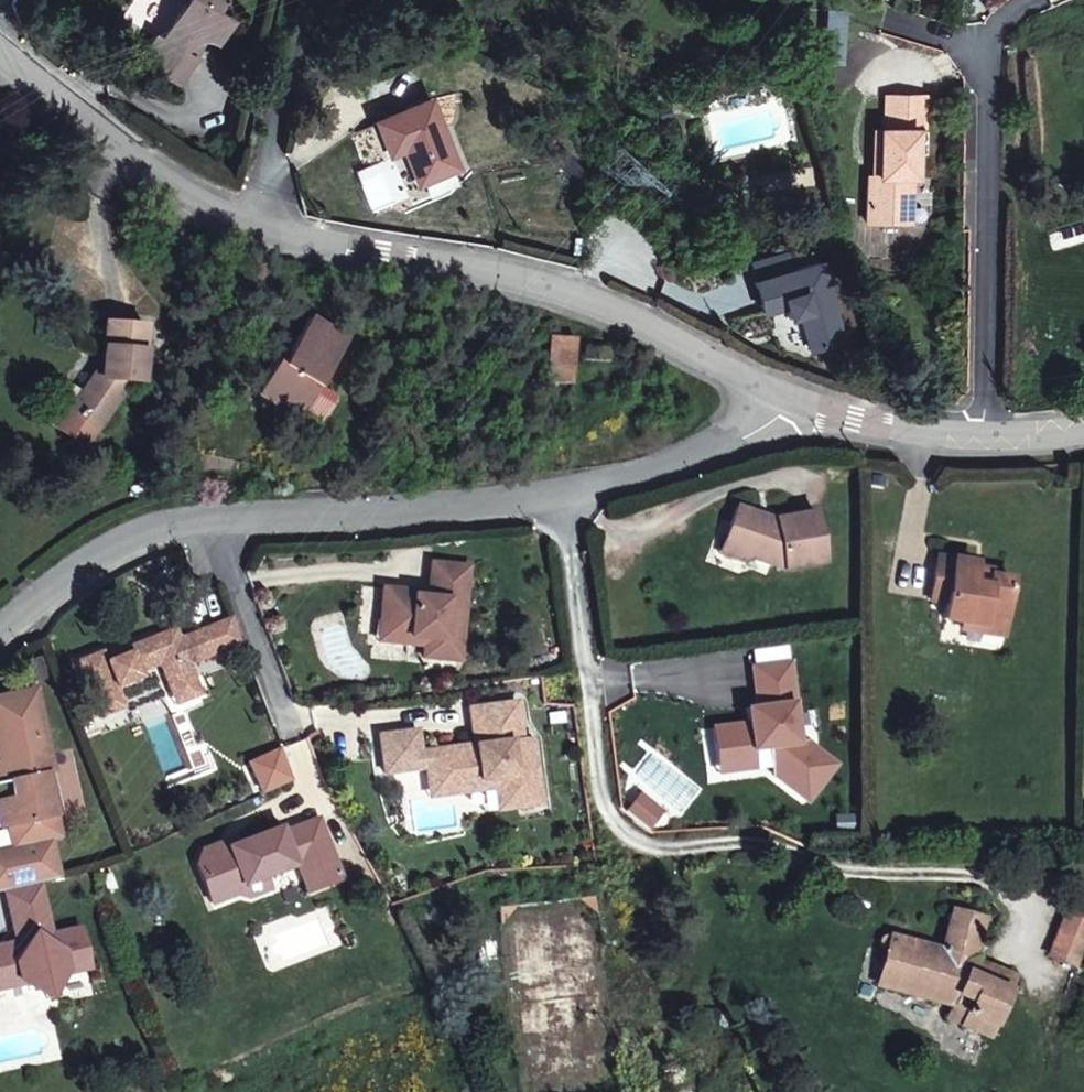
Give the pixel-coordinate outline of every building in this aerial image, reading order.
[(146,59),(183,79),(197,56),(189,51),(193,40),(209,34),(220,39),(231,17),(218,10),(223,0),(189,0),(167,38),(160,33),(146,59)] [(886,170),(885,218),(935,218),(937,124),(947,124),(947,91),(898,90),(897,122),(890,122),(890,172),(886,170)] [(430,181),(467,164),(436,93),(382,117),(396,153),(414,146),(430,181)] [(833,253),(768,271),(777,302),(801,296),(805,309),(812,307),(822,340),(857,330),(833,253)] [(9,308),(0,306),(0,346),(2,347),(9,308)] [(555,335),(548,379),(574,382),(579,337),(555,335)] [(134,339),(95,337),(93,388),(81,406),(75,401),(64,418),(91,438),(125,389),(130,390),(134,339)] [(305,406),(331,359),(294,340),(271,384),(262,379),(243,413),(288,437),(288,436),(305,406)] [(616,348),(590,345),(588,361),(614,364),(616,348)] [(305,406),(288,436),(306,445),(321,415),(305,406)] [(773,520),(736,508),(723,549),(787,571),(825,567),(819,517),(773,520)] [(974,636),(976,623),(1000,627),(1009,586),(983,581),(981,592),(967,590),(971,569),(931,561),(924,605),(938,608),(936,623),(962,626),(961,635),(974,636)] [(436,655),(435,667),(472,670),(478,569),(441,565),(436,599),(435,607),(421,605),(421,596),(394,593),(390,640),(417,644),(419,636),(438,639),(436,655)] [(436,599),(421,596),(421,605),(435,607),(436,599)] [(997,641),(1000,627),(976,623),(974,636),(997,641)] [(176,677),(184,701),(209,692),(203,674),(253,655),(243,630),(233,635),(213,643),(191,649),(189,641),(143,655),(147,666),(118,675),(116,666),(90,673),(111,732),(138,722),(130,701),(156,691),(153,684),(176,677)] [(390,640),(389,650),(436,655),(438,639),(419,636),(417,644),(390,640)] [(717,737),(723,770),(758,765),(757,759),(774,756),(779,781),(814,807),(842,769),(810,745),(802,746),(789,669),(753,674),(759,714),(750,715),(751,729),(717,737)] [(8,700),(18,747),(28,745),(20,708),(55,701),(67,760),(77,758),(62,689),(8,700)] [(215,708),(209,692),(184,701),(191,717),(215,708)] [(20,708),(28,745),(32,767),(67,760),(55,701),(20,708)] [(404,783),(444,778),(455,776),(457,790),(498,785),(499,794),(517,791),(537,789),(541,810),(560,807),(549,740),(534,742),(529,707),(486,712),(489,737),(500,735),(503,749),(491,751),(436,758),(434,741),(399,746),(404,783)] [(503,749),(500,735),(489,737),(491,751),(503,749)] [(17,771),(32,767),(28,745),(18,747),(0,751),(0,774),(17,771)] [(22,792),(0,797),(0,842),(39,835),(43,855),(86,847),(67,760),(32,767),(36,784),(21,787),(22,792)] [(17,771),(21,787),(36,784),(32,767),(17,771)] [(457,790),(455,776),(444,778),(447,801),(499,794),(498,785),(457,790)] [(537,789),(517,791),(521,813),(541,810),(537,789)] [(306,839),(276,851),(271,860),(256,866),(251,852),(230,859),(222,877),(236,919),(270,910),(265,894),(285,887),(321,876),(324,883),(356,873),(342,836),(308,845),(306,839)] [(256,866),(271,860),(276,851),(262,849),(251,852),(256,866)] [(362,892),(356,873),(324,883),(331,903),(362,892)] [(265,894),(270,910),(271,915),(291,908),(285,887),(265,894)] [(109,982),(98,937),(66,945),(54,896),(19,904),(26,932),(44,938),(31,953),(2,958),(0,962),(0,987),(14,1001),(35,997),(34,990),(42,988),(41,998),(45,1001),(76,994),(73,990),(70,982),(80,981),(80,988),(109,982)] [(1031,956),(1061,963),(1074,913),(1063,910),(1048,905),(1031,956)] [(997,993),(942,973),(943,959),(951,926),(927,920),(916,958),(862,947),(859,949),(858,952),(859,956),(861,959),(863,959),(856,991),(946,1012),(964,1016),(959,1033),(984,1039),(997,993)] [(26,932),(31,953),(44,938),(26,932)] [(1001,977),(943,959),(942,973),(997,993),(1001,977)] [(14,1001),(0,987),(0,999),(5,1004),(14,1001)] [(61,1013),(76,994),(45,1001),(61,1013)] [(942,1029),(959,1033),(964,1016),(946,1012),(942,1029)]
